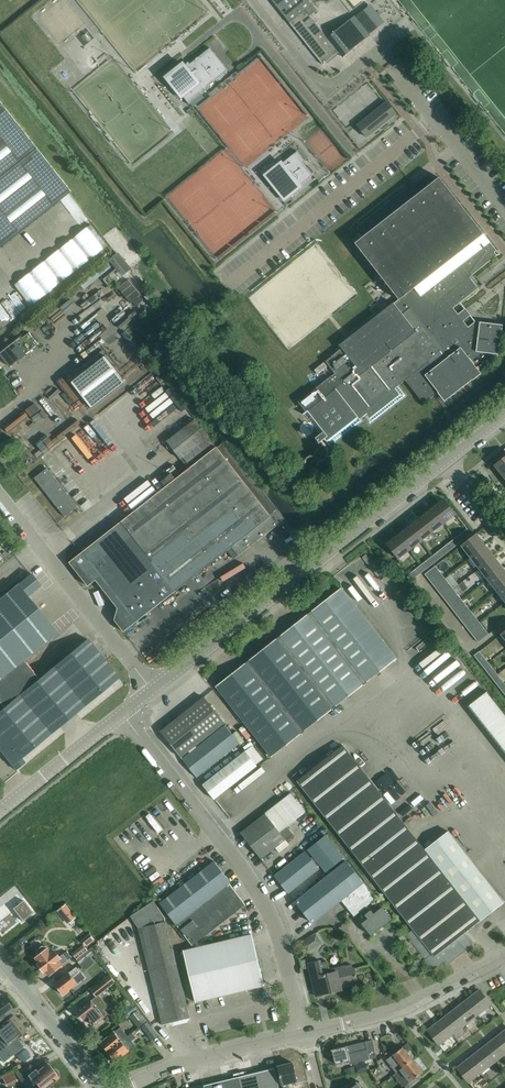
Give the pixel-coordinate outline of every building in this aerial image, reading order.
[(311,16),(317,11),(308,0),(272,0),(323,64),(339,52),(343,57),(370,35),(354,16),(328,37),(311,16)] [(346,13),(337,20),(342,26),(351,18),(346,13)] [(189,103),(209,87),(208,86),(213,81),(214,82),(216,80),(215,80),(227,70),(210,48),(198,58),(197,57),(195,58),(196,59),(190,64),(188,61),(185,64),(183,61),(164,77),(181,98),(183,96),(189,103)] [(386,101),(381,104),(356,125),(365,135),(366,138),(397,113),(386,101)] [(0,105),(0,246),(69,192),(0,105)] [(303,162),(304,161),(296,151),(283,162),(281,160),(277,163),(263,175),(284,201),(303,187),(301,184),(313,174),(303,162)] [(354,242),(398,298),(424,330),(453,308),(478,288),(470,277),(497,255),(498,255),(499,254),(500,254),(499,254),(497,254),(496,255),(495,252),(497,250),(439,177),(419,193),(414,185),(405,192),(357,229),(362,236),(354,242)] [(82,214),(90,220),(94,214),(86,209),(82,214)] [(81,259),(85,264),(102,251),(98,246),(81,259)] [(95,269),(100,275),(108,269),(103,263),(95,269)] [(123,279),(132,269),(127,264),(118,274),(123,279)] [(154,301),(161,295),(157,290),(150,295),(149,294),(145,298),(153,307),(157,304),(154,301)] [(36,296),(14,312),(19,318),(41,302),(36,296)] [(398,385),(405,380),(387,357),(424,330),(398,298),(393,302),(339,345),(341,348),(325,361),(334,373),(297,401),(305,412),(303,414),(319,435),(316,438),(320,443),(324,439),(330,445),(361,421),(360,419),(364,416),(369,423),(405,395),(398,385)] [(467,310),(471,315),(479,310),(475,305),(467,310)] [(453,308),(424,330),(387,357),(405,380),(424,403),(438,392),(445,400),(472,379),(473,380),(481,373),(479,370),(499,354),(503,324),(475,321),(468,327),(453,308)] [(95,325),(110,317),(106,311),(91,319),(95,325)] [(8,322),(2,319),(0,324),(0,327),(5,329),(8,322)] [(0,353),(0,354),(10,366),(18,360),(26,354),(38,344),(29,333),(20,339),(19,338),(16,340),(6,348),(0,353)] [(105,355),(71,382),(92,408),(126,382),(105,355)] [(61,398),(69,390),(65,385),(57,393),(61,398)] [(17,427),(41,406),(37,402),(13,423),(17,427)] [(84,408),(75,416),(81,423),(90,414),(84,408)] [(190,467),(216,447),(194,419),(166,441),(180,459),(182,457),(190,467)] [(47,427),(36,436),(39,440),(50,431),(47,427)] [(41,440),(44,449),(57,445),(54,436),(41,440)] [(190,467),(120,522),(69,562),(88,586),(96,580),(118,608),(114,620),(124,631),(231,547),(238,555),(285,519),(223,440),(216,447),(190,467)] [(495,465),(504,476),(504,475),(504,457),(495,465)] [(65,517),(78,506),(47,467),(34,478),(65,517)] [(133,500),(159,484),(156,479),(130,496),(133,500)] [(444,523),(447,521),(455,514),(444,499),(443,499),(432,508),(444,523)] [(432,508),(421,516),(433,532),(444,523),(432,508)] [(421,516),(409,525),(421,541),(433,532),(421,516)] [(409,525),(398,534),(410,549),(421,541),(409,525)] [(459,542),(471,534),(467,528),(455,537),(459,542)] [(485,545),(476,533),(468,540),(462,545),(470,556),(485,545)] [(399,558),(410,549),(398,534),(387,543),(393,552),(399,558)] [(448,551),(459,542),(455,537),(444,546),(448,551)] [(494,556),(485,545),(470,556),(479,568),(494,556)] [(437,560),(448,551),(444,546),(433,555),(437,560)] [(425,569),(437,560),(433,555),(421,564),(425,569)] [(503,568),(494,556),(479,568),(488,579),(503,568)] [(414,578),(422,571),(425,569),(421,564),(410,573),(414,578)] [(429,580),(439,572),(435,566),(424,574),(429,580)] [(497,591),(504,584),(504,570),(503,568),(488,579),(497,591)] [(444,577),(439,572),(429,580),(434,586),(444,577)] [(0,598),(0,703),(3,707),(38,678),(22,659),(56,632),(27,596),(40,585),(31,573),(22,580),(0,598)] [(448,583),(444,577),(434,586),(438,591),(448,583)] [(438,591),(443,597),(453,589),(448,583),(438,591)] [(497,591),(504,601),(504,584),(497,591)] [(333,707),(396,658),(341,589),(279,638),(333,707)] [(457,594),(453,589),(443,597),(447,602),(457,594)] [(447,602),(452,608),(462,600),(457,594),(447,602)] [(466,606),(462,600),(452,608),(456,614),(466,606)] [(456,614),(460,619),(471,611),(466,606),(456,614)] [(475,617),(471,611),(460,619),(465,625),(475,617)] [(465,625),(469,631),(480,623),(475,617),(465,625)] [(484,628),(480,623),(469,631),(474,636),(484,628)] [(478,642),(489,634),(484,628),(474,636),(478,642)] [(271,756),(333,707),(279,638),(216,687),(271,756)] [(0,710),(0,751),(9,761),(15,769),(24,762),(21,757),(118,677),(104,660),(87,639),(38,678),(3,707),(0,710)] [(434,655),(446,644),(441,640),(429,651),(434,655)] [(443,650),(435,656),(439,660),(447,655),(443,650)] [(484,666),(489,662),(479,651),(474,655),(484,666)] [(492,678),(497,674),(489,662),(484,666),(492,678)] [(474,695),(486,687),(477,674),(466,682),(474,695)] [(504,686),(504,683),(497,674),(492,678),(501,689),(504,686)] [(487,691),(469,705),(504,750),(504,713),(487,691)] [(181,756),(190,749),(224,723),(204,697),(161,731),(181,756)] [(196,776),(239,742),(225,725),(182,758),(196,776)] [(464,729),(460,733),(478,753),(482,749),(464,729)] [(360,741),(356,745),(368,756),(371,752),(360,741)] [(424,849),(342,744),(297,780),(413,929),(406,935),(425,959),(424,959),(426,961),(432,970),(444,960),(447,964),(472,944),(463,933),(504,902),(497,893),(447,831),(424,849)] [(214,799),(223,792),(256,766),(255,765),(262,759),(251,746),(203,784),(214,799)] [(458,770),(456,755),(444,757),(446,772),(458,770)] [(279,852),(289,844),(285,839),(292,834),(285,824),(303,809),(290,793),(249,825),(240,832),(261,858),(275,847),(279,852)] [(326,871),(344,857),(326,834),(308,849),(326,871)] [(288,893),(319,868),(305,851),(283,868),(274,875),(288,893)] [(346,860),(295,901),(312,923),(342,899),(349,909),(371,891),(346,860)] [(177,924),(229,883),(230,882),(214,861),(205,868),(160,903),(177,924)] [(168,871),(158,877),(160,882),(171,876),(168,871)] [(193,944),(237,910),(245,904),(229,883),(177,924),(193,944)] [(349,909),(354,916),(376,898),(371,891),(349,909)] [(22,921),(33,913),(23,900),(12,908),(22,921)] [(165,921),(164,917),(153,900),(130,915),(138,927),(137,927),(147,965),(151,983),(152,982),(162,1025),(190,1018),(166,921),(165,921)] [(392,919),(383,907),(374,914),(371,910),(365,915),(368,918),(362,923),(371,935),(392,919)] [(11,913),(4,918),(10,925),(17,920),(11,913)] [(81,939),(86,945),(94,938),(89,932),(81,939)] [(412,955),(417,950),(404,933),(398,937),(412,955)] [(195,1002),(264,985),(252,934),(183,950),(193,991),(195,1002)] [(327,934),(315,939),(319,947),(330,942),(327,934)] [(72,952),(77,958),(88,949),(83,944),(72,952)] [(47,947),(42,946),(37,949),(37,953),(39,955),(36,958),(40,962),(38,963),(44,971),(46,970),(49,974),(61,964),(71,957),(66,950),(59,956),(55,951),(52,953),(47,947)] [(77,958),(76,959),(81,965),(94,954),(90,948),(88,949),(77,958)] [(321,963),(321,960),(311,962),(312,965),(309,966),(314,987),(321,985),(323,994),(342,989),(341,986),(357,982),(354,968),(353,968),(351,964),(345,965),(345,964),(329,968),(327,961),(321,963)] [(69,971),(54,983),(63,994),(71,987),(78,982),(84,977),(79,972),(75,966),(69,971)] [(96,996),(85,1005),(77,1012),(83,1020),(87,1017),(94,1025),(102,1018),(104,1017),(104,1016),(108,1013),(104,1009),(108,1006),(99,994),(115,981),(110,974),(91,990),(96,996)] [(491,1004),(479,989),(477,991),(474,994),(473,994),(466,999),(478,1014),(491,1004)] [(12,1009),(1,995),(0,996),(0,1019),(12,1009)] [(478,1014),(466,999),(464,1001),(465,1001),(461,1004),(453,1009),(465,1024),(478,1014)] [(126,1018),(126,1017),(138,1008),(133,1003),(122,1012),(126,1018)] [(147,1020),(138,1008),(126,1017),(129,1021),(132,1019),(138,1027),(147,1020)] [(465,1024),(453,1009),(452,1011),(448,1014),(440,1019),(452,1034),(465,1024)] [(13,1015),(0,1025),(0,1052),(6,1059),(23,1046),(16,1038),(25,1030),(13,1015)] [(452,1034),(440,1019),(439,1021),(435,1024),(428,1029),(439,1044),(452,1034)] [(152,1039),(158,1035),(151,1026),(147,1022),(142,1026),(145,1031),(152,1039)] [(108,1052),(128,1036),(121,1026),(114,1032),(101,1042),(108,1052)] [(503,1032),(503,1031),(496,1037),(504,1049),(504,1030),(503,1032)] [(133,1032),(128,1036),(108,1052),(115,1060),(135,1044),(132,1040),(136,1037),(133,1032)] [(496,1037),(494,1038),(494,1039),(490,1041),(483,1047),(494,1062),(504,1054),(504,1049),(496,1037)] [(376,1057),(372,1040),(372,1039),(335,1048),(331,1049),(331,1050),(332,1050),(335,1064),(349,1060),(349,1063),(376,1057)] [(404,1045),(408,1051),(412,1048),(408,1042),(404,1045)] [(396,1072),(399,1069),(412,1059),(403,1047),(386,1059),(396,1072)] [(494,1062),(483,1047),(481,1048),(481,1049),(477,1051),(470,1057),(481,1072),(494,1062)] [(481,1072),(470,1057),(468,1058),(465,1061),(464,1061),(457,1067),(469,1082),(481,1072)] [(409,1082),(422,1072),(412,1059),(399,1069),(409,1082)] [(289,1083),(297,1081),(293,1062),(278,1066),(280,1076),(284,1087),(290,1087),(289,1083)] [(47,1063),(37,1072),(31,1065),(17,1076),(21,1081),(26,1077),(28,1079),(30,1077),(35,1083),(33,1085),(35,1087),(44,1087),(45,1087),(58,1077),(57,1075),(58,1074),(55,1070),(53,1071),(47,1063)] [(277,1078),(274,1068),(204,1085),(204,1087),(279,1087),(277,1078)]
